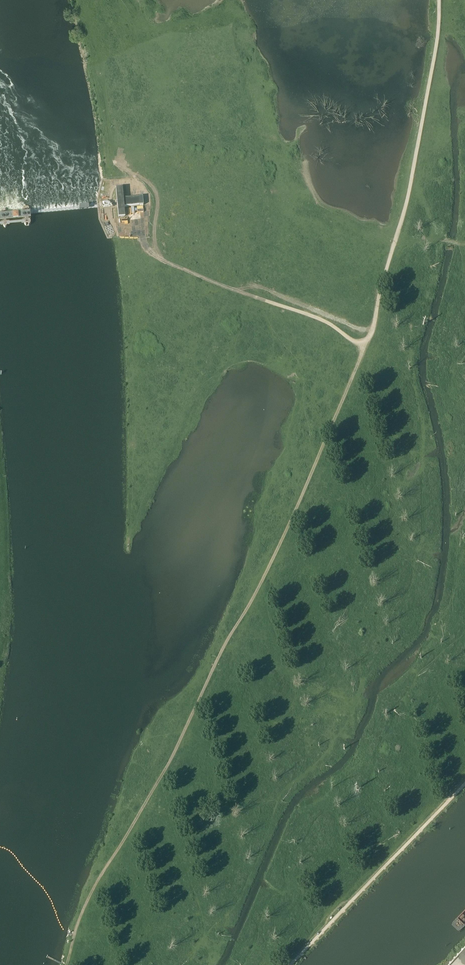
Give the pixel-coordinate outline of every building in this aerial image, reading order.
[(123,199),(124,199),(123,189),(117,190),(119,219),(126,219),(125,207),(123,207),(123,199)] [(124,199),(123,199),(123,207),(125,207),(140,206),(139,197),(124,199)]
